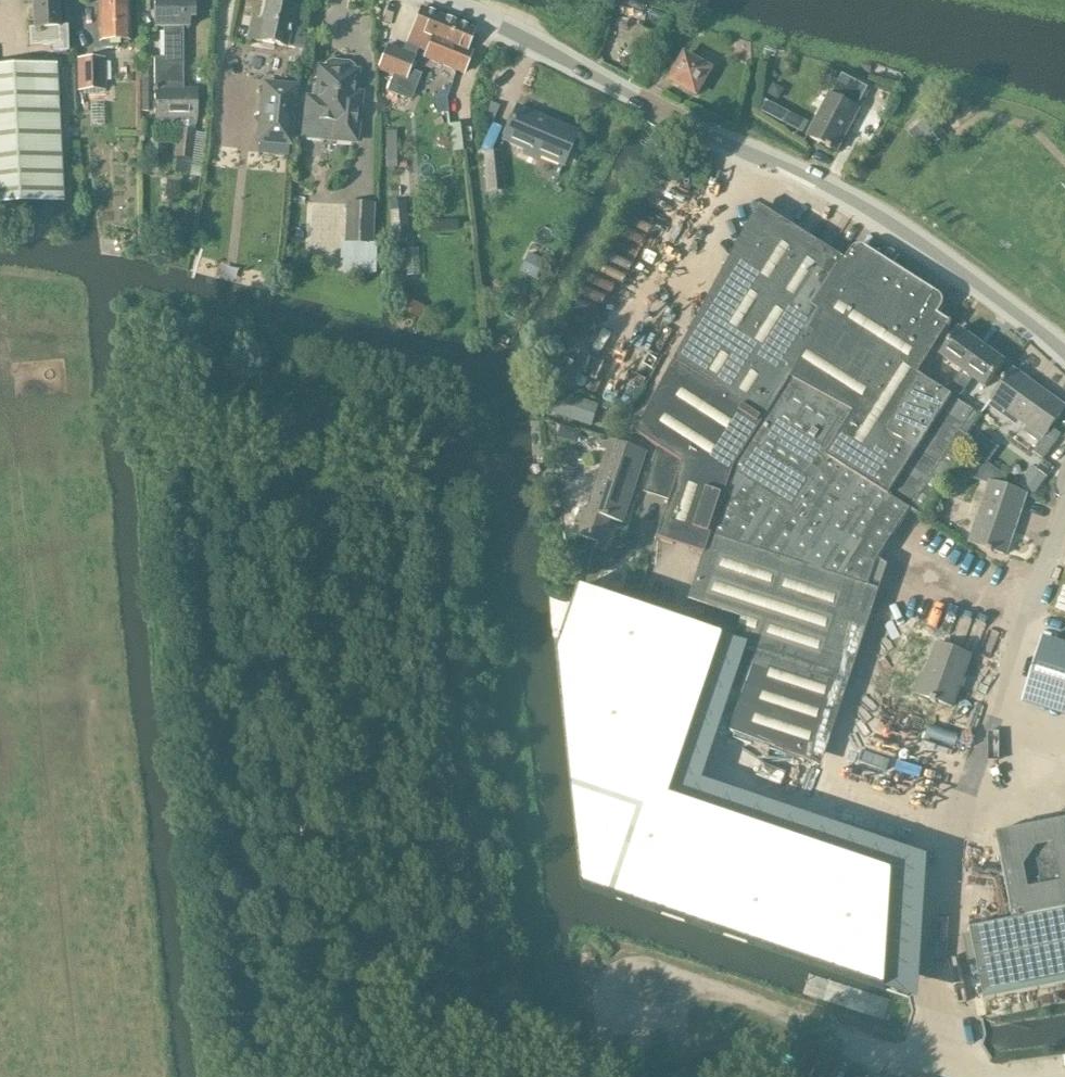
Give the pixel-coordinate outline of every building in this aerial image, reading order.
[(27,29),(28,47),(51,46),(51,52),(66,51),(65,27),(58,28),(57,0),(30,0),(31,29),(27,29)] [(99,42),(99,47),(117,47),(117,41),(129,41),(128,0),(98,0),(99,42)] [(194,119),(194,91),(181,91),(182,28),(188,28),(188,19),(193,19),(193,0),(154,0),(154,28),(163,28),(163,58),(154,58),(153,118),(194,119)] [(272,1),(268,4),(266,3),(262,23),(251,20),(247,39),(303,51),(305,40),(297,38),(302,16),(301,15),(301,17),(292,15),(293,9),(281,7),(279,3),(272,1)] [(473,51),(466,48),(473,30),(421,8),(407,43),(426,51),(423,58),(464,75),(473,51)] [(405,79),(414,56),(387,45),(378,67),(405,79)] [(668,81),(697,97),(713,67),(684,51),(668,81)] [(656,71),(665,56),(657,52),(649,67),(656,71)] [(105,90),(104,59),(77,60),(78,90),(105,90)] [(354,94),(357,71),(352,71),(352,66),(348,64),(335,62),(331,64),(329,68),(326,68),(325,80),(321,83),(319,83),(319,82),(318,82),(316,99),(307,98),(303,136),(355,142),(359,103),(356,103),(357,95),(354,94)] [(0,66),(0,205),(63,202),(55,63),(0,66)] [(840,74),(829,94),(807,136),(836,152),(859,109),(852,105),(862,86),(840,74)] [(259,141),(289,144),(295,87),(265,84),(259,141)] [(563,165),(576,133),(516,108),(502,140),(563,165)] [(931,116),(917,127),(931,146),(945,136),(931,116)] [(460,151),(457,123),(449,124),(452,152),(460,151)] [(195,131),(178,128),(174,157),(178,157),(191,159),(194,134),(195,131)] [(191,159),(189,177),(201,178),(206,136),(194,134),(191,159)] [(488,192),(503,190),(499,152),(484,154),(488,192)] [(176,175),(189,177),(191,159),(178,157),(176,175)] [(388,203),(392,242),(410,241),(407,201),(388,203)] [(372,245),(374,205),(346,203),(344,244),(372,245)] [(760,206),(636,433),(659,447),(645,489),(671,498),(658,539),(704,554),(688,603),(738,620),(729,649),(753,657),(727,734),(770,748),(806,760),(864,585),(869,587),(877,562),(910,508),(924,517),(966,446),(972,438),(961,431),(974,409),(969,407),(950,395),(931,382),(918,375),(951,322),(938,314),(942,308),(940,307),(943,303),(942,300),(940,295),(933,291),(864,247),(860,246),(855,248),(853,251),(846,261),(808,237),(809,236),(770,212),(769,212),(760,206)] [(530,255),(521,273),(536,281),(537,279),(545,263),(530,255)] [(940,354),(963,371),(982,346),(959,329),(940,354)] [(982,346),(963,371),(986,388),(1004,362),(982,346)] [(1062,413),(1064,409),(1064,406),(1014,368),(991,399),(1043,438),(1033,451),(1042,460),(1061,434),(1052,427),(1062,413)] [(950,395),(955,387),(936,374),(931,382),(950,395)] [(975,399),(955,387),(950,395),(969,407),(975,399)] [(599,405),(561,392),(553,414),(592,427),(599,405)] [(623,524),(647,452),(605,438),(601,450),(607,452),(587,510),(581,509),(573,534),(602,544),(610,519),(623,524)] [(979,462),(974,477),(990,482),(995,467),(979,462)] [(1032,466),(1020,484),(1035,494),(1047,476),(1032,466)] [(1006,555),(1027,494),(991,482),(970,543),(1006,555)] [(931,643),(936,628),(908,618),(902,632),(931,643)] [(1044,639),(1023,707),(1064,720),(1064,645),(1044,639)] [(952,706),(970,656),(938,644),(926,676),(922,674),(915,693),(952,706)] [(707,694),(554,645),(588,888),(886,986),(878,893),(663,816),(707,694)] [(1013,920),(1064,909),(1064,821),(996,834),(1013,920)] [(1013,920),(1014,923),(971,932),(984,997),(1064,981),(1064,909),(1013,920)]
